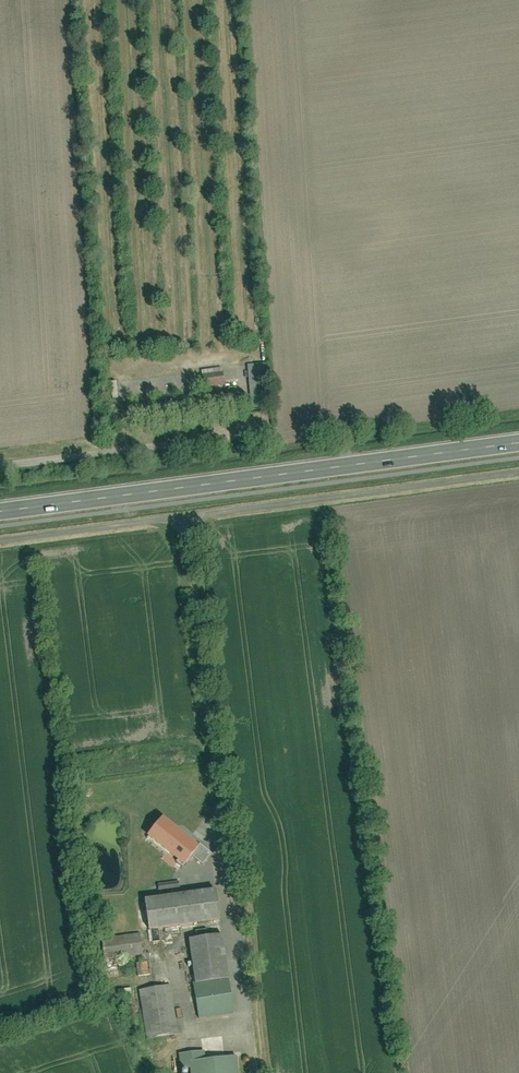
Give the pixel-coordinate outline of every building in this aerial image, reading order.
[(248,379),(267,378),(266,363),(247,364),(248,379)] [(224,365),(201,367),(202,390),(226,387),(224,365)] [(198,846),(162,818),(146,838),(183,866),(191,855),(198,846)] [(203,864),(212,853),(200,844),(198,846),(191,855),(203,864)] [(179,881),(159,884),(160,892),(181,889),(179,881)] [(214,889),(145,899),(149,929),(218,919),(214,889)] [(140,933),(106,938),(109,959),(143,954),(140,933)] [(223,934),(189,939),(199,1018),(233,1014),(223,934)] [(145,962),(135,963),(137,975),(146,974),(145,962)] [(171,985),(140,990),(147,1038),(179,1033),(171,985)] [(237,1056),(205,1060),(204,1051),(181,1054),(183,1069),(190,1068),(191,1072),(239,1072),(237,1056)]
